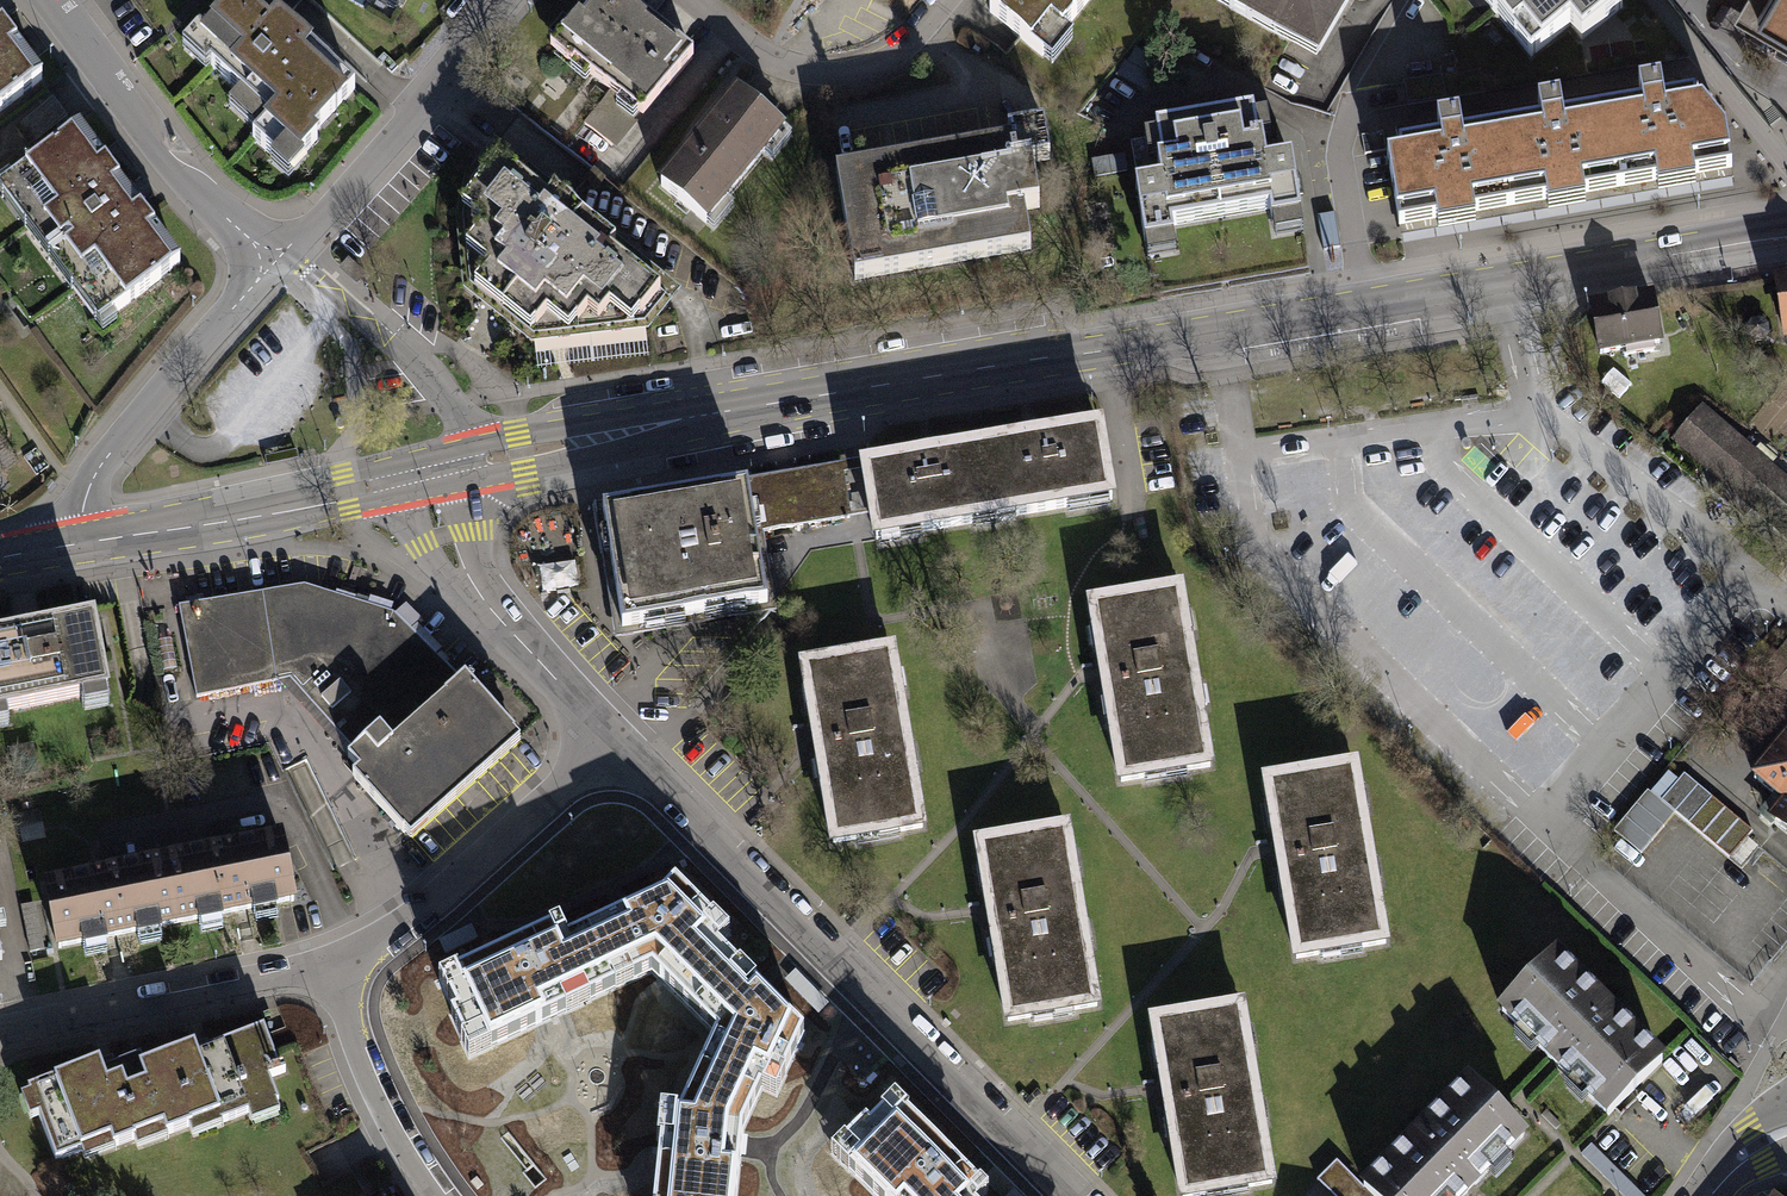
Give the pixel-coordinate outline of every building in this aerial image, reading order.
[(273,158),(287,143),(300,155),(314,139),(310,135),(353,89),(257,0),(235,0),(203,34),(222,51),(209,66),(268,121),(252,138),(273,158)] [(346,72),(368,48),(314,0),(264,0),(346,72)] [(625,0),(590,0),(553,45),(608,91),(582,123),(611,147),(664,83),(669,87),(694,57),(625,0)] [(984,17),(1043,63),(1093,0),(997,0),(984,17)] [(1318,59),(1353,0),(1217,0),(1318,59)] [(1520,18),(1504,31),(1524,56),(1563,25),(1573,37),(1613,5),(1609,0),(1506,0),(1520,18)] [(1755,18),(1786,36),(1786,0),(1766,0),(1755,18)] [(0,27),(0,104),(37,77),(0,27)] [(1634,107),(1597,112),(1613,200),(1728,180),(1720,133),(1695,107),(1689,108),(1688,98),(1657,104),(1654,84),(1631,88),(1634,107)] [(777,137),(726,96),(658,180),(710,221),(777,137)] [(1613,200),(1597,112),(1554,120),(1550,101),(1528,105),(1531,124),(1489,131),(1504,219),(1613,200)] [(1262,102),(1156,120),(1165,173),(1136,178),(1149,255),(1180,249),(1177,227),(1275,210),(1279,234),(1310,229),(1296,149),(1270,153),(1262,102)] [(1504,219),(1489,131),(1453,137),(1450,119),(1427,123),(1430,141),(1396,147),(1398,158),(1377,161),(1391,239),(1504,219)] [(74,127),(0,183),(0,189),(101,323),(178,265),(74,127)] [(998,147),(834,176),(853,283),(1031,251),(1023,207),(1039,204),(1033,173),(1058,169),(1051,128),(996,138),(998,147)] [(665,294),(497,159),(460,202),(469,284),(532,336),(642,323),(665,294)] [(1772,276),(1786,349),(1786,273),(1772,276)] [(1661,287),(1587,301),(1600,365),(1673,351),(1661,287)] [(1704,407),(1675,441),(1786,535),(1786,476),(1704,407)] [(1101,426),(975,448),(989,531),(1116,509),(1101,426)] [(975,448),(853,469),(868,553),(989,531),(975,448)] [(842,477),(751,493),(760,546),(851,531),(842,477)] [(751,493),(599,519),(618,629),(770,602),(760,546),(751,493)] [(270,682),(303,583),(182,607),(199,697),(270,682)] [(395,613),(303,583),(270,682),(322,735),(409,838),(522,742),(395,613)] [(1183,592),(1092,607),(1103,674),(1121,784),(1212,769),(1183,592)] [(0,636),(0,710),(102,692),(89,619),(0,636)] [(893,644),(802,659),(832,849),(923,835),(893,644)] [(1755,783),(1786,807),(1771,828),(1786,840),(1786,741),(1755,783)] [(1360,760),(1264,776),(1277,850),(1296,960),(1391,943),(1360,760)] [(1647,792),(1614,832),(1641,856),(1674,815),(1742,870),(1748,863),(1759,848),(1747,838),(1752,833),(1684,775),(1678,781),(1668,772),(1649,794),(1647,792)] [(1065,825),(974,840),(986,915),(1005,1026),(1096,1011),(1065,825)] [(277,837),(155,858),(167,930),(289,909),(277,837)] [(167,930),(155,858),(41,879),(54,951),(167,930)] [(471,1055),(652,971),(718,1036),(681,1114),(662,1112),(654,1195),(736,1195),(742,1131),(762,1089),(776,1096),(805,1034),(716,948),(728,936),(675,884),(662,897),(567,942),(561,928),(438,985),(471,1055)] [(1556,945),(1494,1012),(1553,1066),(1603,1113),(1665,1046),(1556,945)] [(1149,1018),(1161,1090),(1179,1195),(1220,1195),(1278,1186),(1247,1002),(1149,1018)] [(198,1049),(143,1075),(169,1133),(173,1140),(221,1118),(226,1129),(279,1104),(249,1039),(203,1060),(198,1049)] [(84,1066),(30,1090),(64,1164),(115,1142),(120,1154),(169,1133),(143,1075),(138,1064),(93,1084),(84,1066)] [(1366,1180),(1383,1195),(1482,1195),(1534,1142),(1464,1076),(1366,1180)] [(897,1100),(872,1124),(867,1120),(834,1153),(877,1195),(984,1195),(988,1192),(897,1100)]
